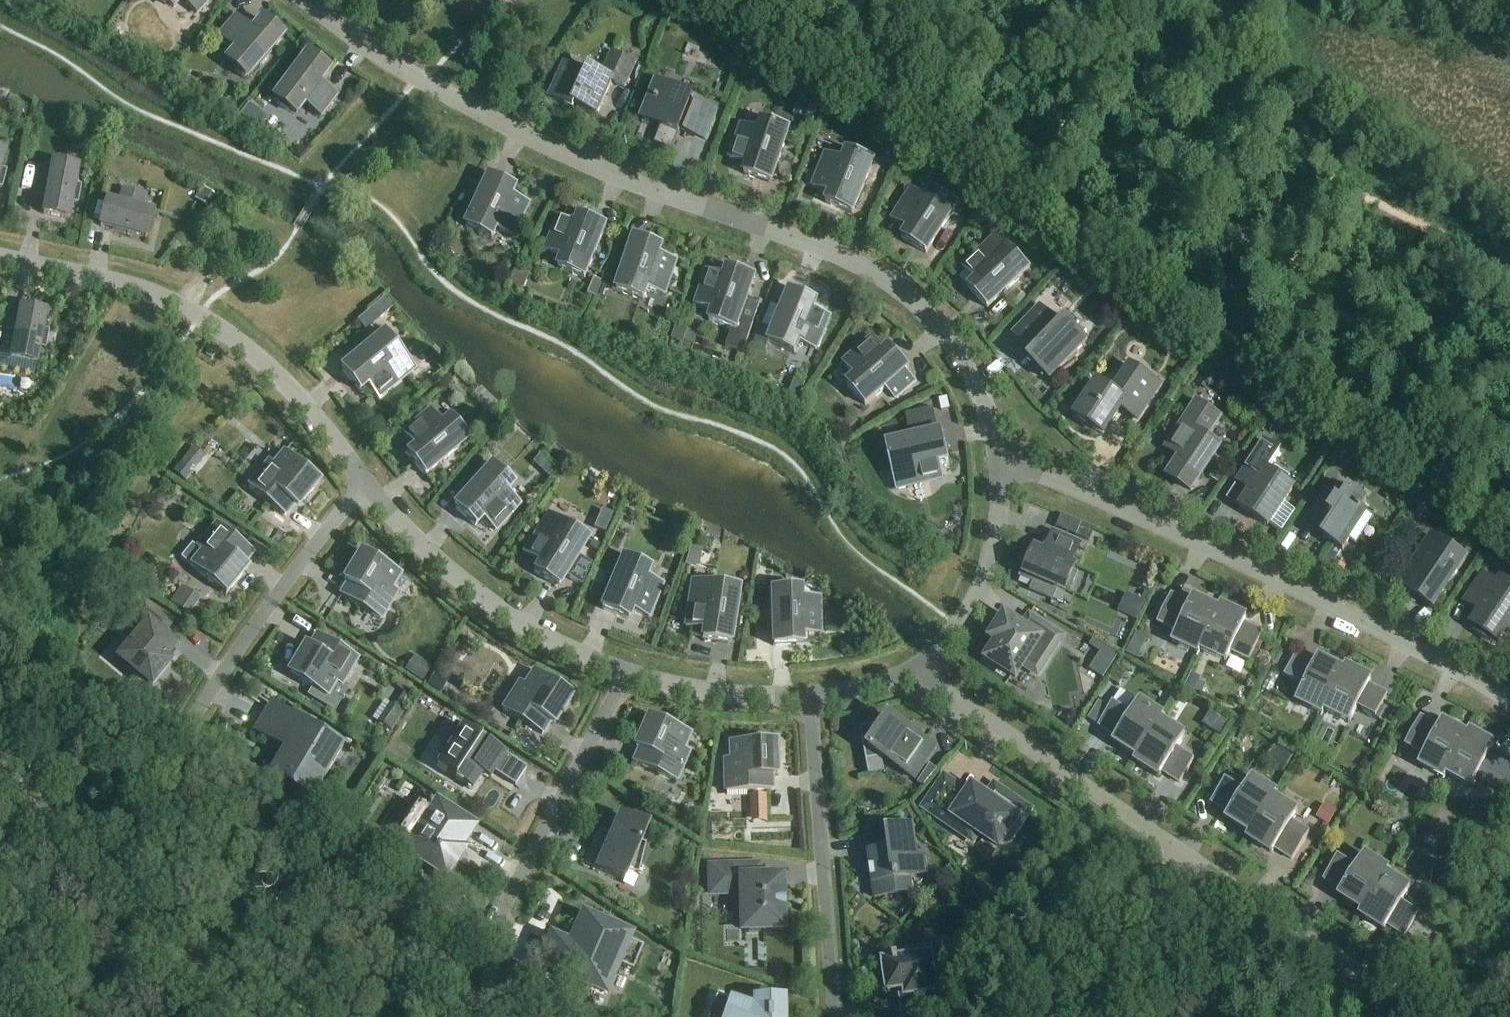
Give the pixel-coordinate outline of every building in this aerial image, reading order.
[(188,0),(185,3),(197,14),(210,0),(188,0)] [(228,60),(234,65),(232,68),(246,80),(258,66),(260,68),(272,54),(269,52),(283,37),(263,20),(252,33),(247,29),(249,27),(237,17),(219,38),(231,48),(234,45),(238,49),(228,60)] [(575,107),(597,117),(613,83),(625,89),(636,64),(613,53),(603,75),(590,70),(588,76),(565,66),(550,100),(574,110),(575,107)] [(310,105),(308,108),(320,117),(337,95),(325,86),(323,88),(318,85),(328,71),(308,55),(274,101),(288,112),(290,109),(297,114),(306,101),(310,105)] [(660,81),(662,78),(661,77),(643,120),(662,128),(655,144),(672,151),(681,129),(687,131),(686,133),(706,141),(717,113),(697,105),(697,107),(691,104),(695,95),(660,81)] [(744,175),(771,184),(790,129),(763,120),(759,130),(742,125),(731,160),(748,166),(744,175)] [(826,204),(852,214),(874,160),(848,150),(844,160),(827,153),(813,188),(830,195),(826,204)] [(47,195),(44,215),(69,219),(72,202),(78,203),(81,187),(75,186),(78,169),(53,164),(52,170),(40,167),(35,192),(47,195)] [(467,227),(493,239),(498,230),(514,237),(530,203),(513,196),(518,187),(492,175),(467,227)] [(195,200),(209,210),(217,199),(203,189),(195,200)] [(902,239),(926,254),(958,205),(934,189),(928,199),(913,189),(892,221),(907,230),(902,239)] [(100,226),(147,239),(154,214),(141,210),(145,196),(123,191),(119,205),(107,201),(100,226)] [(559,269),(585,279),(607,226),(581,215),(577,223),(560,217),(546,252),(563,258),(559,269)] [(968,288),(988,309),(1030,269),(998,235),(963,269),(975,282),(968,288)] [(660,255),(663,246),(636,236),(617,291),(644,301),(647,290),(664,296),(677,261),(660,255)] [(741,319),(755,277),(728,267),(725,276),(708,270),(696,306),(713,312),(710,322),(732,330),(725,348),(743,354),(753,324),(741,319)] [(588,296),(597,300),(603,286),(593,282),(588,296)] [(830,316),(814,309),(817,301),(791,290),(774,331),(769,343),(795,354),(799,344),(816,351),(830,316)] [(383,300),(374,308),(382,318),(392,310),(383,300)] [(1036,353),(1029,360),(1035,365),(1032,367),(1043,378),(1045,375),(1050,380),(1061,370),(1063,372),(1062,373),(1063,374),(1078,362),(1078,361),(1076,362),(1073,357),(1087,343),(1065,322),(1059,330),(1053,324),(1055,322),(1040,308),(1014,335),(1029,349),(1030,347),(1036,353)] [(21,309),(17,329),(5,327),(4,331),(0,330),(0,371),(34,377),(40,347),(46,348),(49,332),(43,331),(46,314),(21,309)] [(762,326),(753,348),(765,353),(769,343),(774,331),(762,326)] [(359,392),(367,386),(378,400),(416,369),(386,333),(341,370),(359,392)] [(909,368),(890,346),(883,353),(871,339),(843,364),(855,378),(847,385),(866,406),(886,388),(896,400),(916,382),(906,371),(909,368)] [(1075,416),(1104,435),(1121,409),(1138,420),(1160,386),(1130,367),(1113,393),(1097,383),(1086,400),(1081,397),(1073,409),(1078,413),(1075,416)] [(1175,432),(1177,434),(1168,449),(1182,458),(1169,477),(1191,492),(1219,449),(1205,440),(1219,419),(1212,414),(1214,412),(1199,402),(1197,405),(1187,419),(1185,417),(1175,432)] [(935,421),(933,409),(905,416),(908,427),(935,421)] [(403,435),(414,448),(407,455),(425,476),(470,439),(451,417),(443,424),(431,410),(403,435)] [(943,479),(939,461),(949,459),(942,432),(886,445),(896,490),(943,479)] [(1237,484),(1250,492),(1240,508),(1268,527),(1294,488),(1287,483),(1290,478),(1276,469),(1273,474),(1268,470),(1280,452),(1264,442),(1252,460),(1237,484)] [(249,487),(285,517),(294,506),(298,509),(321,481),(286,453),(275,466),(270,462),(249,487)] [(174,472),(186,482),(192,475),(188,473),(193,467),(184,460),(174,472)] [(454,507),(475,527),(482,520),(495,532),(520,504),(507,492),(514,484),(493,464),(454,507)] [(548,478),(555,471),(549,466),(543,473),(548,478)] [(1331,527),(1324,539),(1343,551),(1350,540),(1356,543),(1355,545),(1356,545),(1374,517),(1373,517),(1372,518),(1361,510),(1366,502),(1350,492),(1348,495),(1344,493),(1347,490),(1334,481),(1310,519),(1323,527),(1325,523),(1331,527)] [(613,515),(602,510),(594,528),(605,533),(613,515)] [(589,538),(550,514),(524,555),(540,564),(535,572),(559,588),(566,576),(581,585),(591,563),(578,556),(589,538)] [(181,558),(226,595),(249,567),(245,564),(254,553),(218,524),(198,549),(192,545),(181,558)] [(1090,542),(1093,534),(1080,529),(1077,537),(1090,542)] [(1074,572),(1076,567),(1072,566),(1081,545),(1054,533),(1045,554),(1036,550),(1031,560),(1029,559),(1021,578),(1034,584),(1031,591),(1053,601),(1058,590),(1065,593),(1067,589),(1071,590),(1078,573),(1074,572)] [(1406,590),(1433,608),(1466,559),(1431,536),(1418,556),(1425,561),(1406,590)] [(1509,566),(1509,540),(1507,538),(1495,555),(1509,566)] [(341,597),(381,621),(398,592),(392,589),(401,575),(362,551),(344,582),(349,585),(341,597)] [(663,584),(646,577),(650,567),(624,556),(602,610),(628,621),(632,612),(648,619),(663,584)] [(1485,604),(1471,625),(1478,629),(1476,632),(1490,641),(1492,638),(1498,643),(1507,630),(1509,633),(1509,586),(1507,584),(1504,588),(1499,584),(1498,585),(1483,575),(1470,595),(1485,604)] [(702,640),(730,644),(739,587),(693,580),(686,628),(704,631),(702,640)] [(802,646),(802,636),(820,635),(819,598),(801,598),(800,587),(772,588),(774,646),(802,646)] [(1131,589),(1121,607),(1140,617),(1149,599),(1131,589)] [(170,603),(189,616),(198,603),(180,590),(170,603)] [(1172,642),(1198,654),(1221,606),(1220,606),(1218,610),(1193,598),(1189,605),(1185,603),(1185,601),(1171,594),(1158,623),(1177,632),(1172,642)] [(120,659),(152,685),(153,684),(152,684),(164,670),(159,666),(175,647),(161,636),(170,625),(144,604),(125,627),(138,637),(120,659)] [(1221,606),(1198,654),(1199,654),(1201,650),(1227,662),(1231,652),(1250,661),(1264,633),(1249,626),(1249,628),(1244,625),(1247,619),(1221,606)] [(991,639),(998,643),(987,660),(1016,678),(1032,654),(1046,664),(1063,637),(1030,616),(1022,628),(1005,617),(991,639)] [(288,675),(327,698),(336,684),(341,687),(358,658),(318,635),(311,647),(307,644),(288,675)] [(1111,674),(1123,647),(1097,636),(1085,663),(1111,674)] [(1296,701),(1322,714),(1346,667),(1345,667),(1343,671),(1318,659),(1315,665),(1310,663),(1311,661),(1297,654),(1284,678),(1303,687),(1296,701)] [(409,674),(423,682),(430,671),(416,662),(409,674)] [(1346,667),(1322,714),(1323,715),(1325,711),(1350,723),(1357,709),(1376,718),(1388,695),(1374,688),(1373,689),(1368,687),(1372,680),(1346,667)] [(440,695),(451,678),(439,670),(428,687),(440,695)] [(503,710),(542,735),(550,723),(554,726),(573,695),(535,671),(526,685),(521,682),(503,710)] [(1134,761),(1135,761),(1164,717),(1139,701),(1131,714),(1113,703),(1109,709),(1099,726),(1112,734),(1113,733),(1117,736),(1113,742),(1137,757),(1134,761)] [(1099,702),(1088,719),(1099,726),(1109,709),(1099,702)] [(377,723),(391,732),(403,715),(389,705),(377,723)] [(269,775),(311,801),(344,747),(312,728),(307,735),(298,730),(299,727),(268,708),(254,732),(284,750),(269,775)] [(640,751),(634,764),(676,782),(689,752),(684,749),(691,734),(649,716),(635,749),(640,751)] [(907,769),(904,773),(915,780),(926,764),(925,763),(924,765),(915,759),(924,746),(902,731),(905,727),(890,717),(882,728),(880,727),(879,725),(860,729),(869,775),(870,775),(867,761),(883,758),(884,759),(886,755),(907,769)] [(1164,717),(1135,761),(1159,777),(1163,771),(1168,773),(1167,775),(1180,783),(1195,761),(1177,750),(1186,736),(1162,721),(1165,717),(1164,717)] [(1419,764),(1444,778),(1469,732),(1468,731),(1466,735),(1441,722),(1438,728),(1433,726),(1434,724),(1420,717),(1405,745),(1424,755),(1419,764)] [(436,767),(473,790),(483,775),(490,780),(495,773),(515,786),(527,769),(458,724),(447,741),(451,744),(436,767)] [(1444,778),(1445,778),(1447,774),(1472,788),(1477,778),(1495,788),(1509,761),(1509,760),(1496,753),(1495,754),(1491,752),(1495,746),(1469,732),(1444,778)] [(725,759),(726,793),(772,791),(772,777),(777,777),(776,741),(730,742),(731,759),(725,759)] [(1279,743),(1271,757),(1287,767),(1296,753),(1279,743)] [(1247,837),(1247,838),(1276,794),(1252,778),(1243,791),(1225,780),(1211,802),(1224,811),(1225,809),(1230,812),(1226,818),(1249,833),(1247,837)] [(945,779),(925,808),(973,841),(978,833),(999,847),(1006,837),(1010,839),(1029,811),(995,787),(987,798),(973,789),(969,795),(945,779)] [(1276,794),(1247,838),(1272,854),(1276,848),(1280,850),(1279,852),(1293,860),(1310,834),(1292,822),(1298,813),(1274,798),(1277,794),(1276,794)] [(418,834),(405,855),(423,867),(425,865),(434,870),(432,874),(447,883),(457,868),(454,866),(464,851),(461,848),(473,829),(437,805),(425,823),(421,823),(416,831),(418,834)] [(1336,813),(1327,807),(1320,818),(1329,824),(1336,813)] [(596,870),(624,882),(628,873),(637,876),(637,877),(638,878),(647,844),(645,844),(645,846),(641,844),(647,828),(620,816),(605,850),(593,844),(585,864),(597,869),(596,870)] [(870,854),(876,899),(912,893),(910,879),(927,877),(925,859),(917,860),(913,828),(888,831),(891,851),(870,854)] [(1359,914),(1360,914),(1388,870),(1364,855),(1355,868),(1338,856),(1323,879),(1337,887),(1337,886),(1342,889),(1338,895),(1362,910),(1359,914)] [(740,912),(740,925),(744,925),(745,929),(748,929),(749,933),(762,933),(762,929),(781,928),(781,908),(782,908),(782,899),(781,899),(780,879),(739,880),(739,867),(711,867),(711,894),(744,893),(744,912),(740,912)] [(1388,870),(1360,914),(1384,930),(1388,924),(1393,927),(1392,928),(1405,937),(1419,914),(1402,903),(1410,890),(1387,875),(1389,871),(1388,870)] [(541,965),(605,993),(617,965),(633,972),(644,948),(627,941),(629,938),(584,918),(571,948),(552,940),(541,965)] [(883,979),(885,982),(888,985),(889,992),(906,990),(907,996),(902,996),(904,1016),(932,1016),(929,994),(937,993),(930,949),(896,953),(897,959),(894,959),(894,961),(885,962),(886,969),(884,973),(883,976),(883,979)] [(710,1016),(784,1016),(784,1000),(755,1001),(755,1011),(716,999),(710,1016)]
